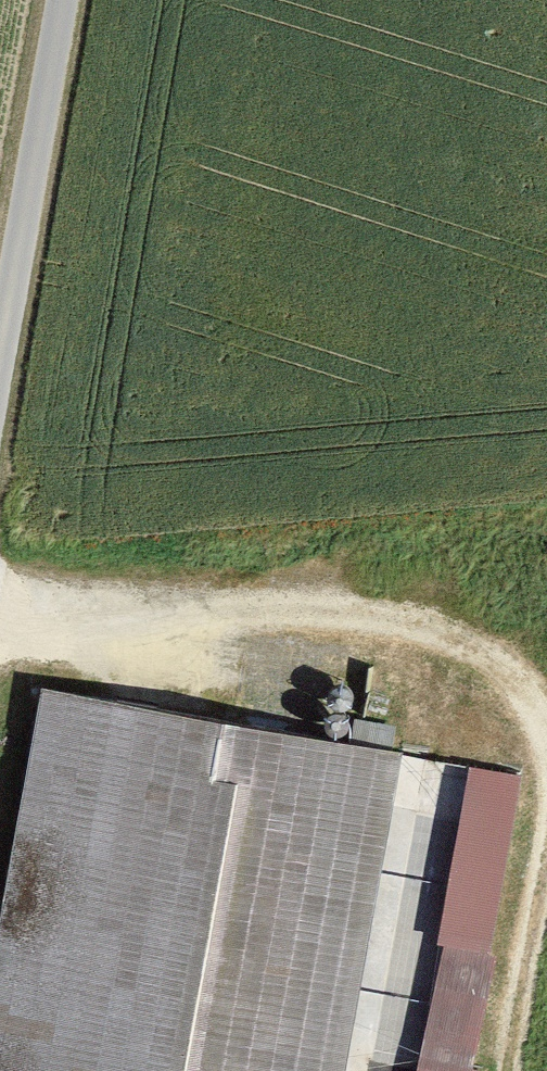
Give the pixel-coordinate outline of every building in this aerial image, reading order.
[(45,700),(0,977),(0,1070),(341,1070),(393,757),(45,700)]
